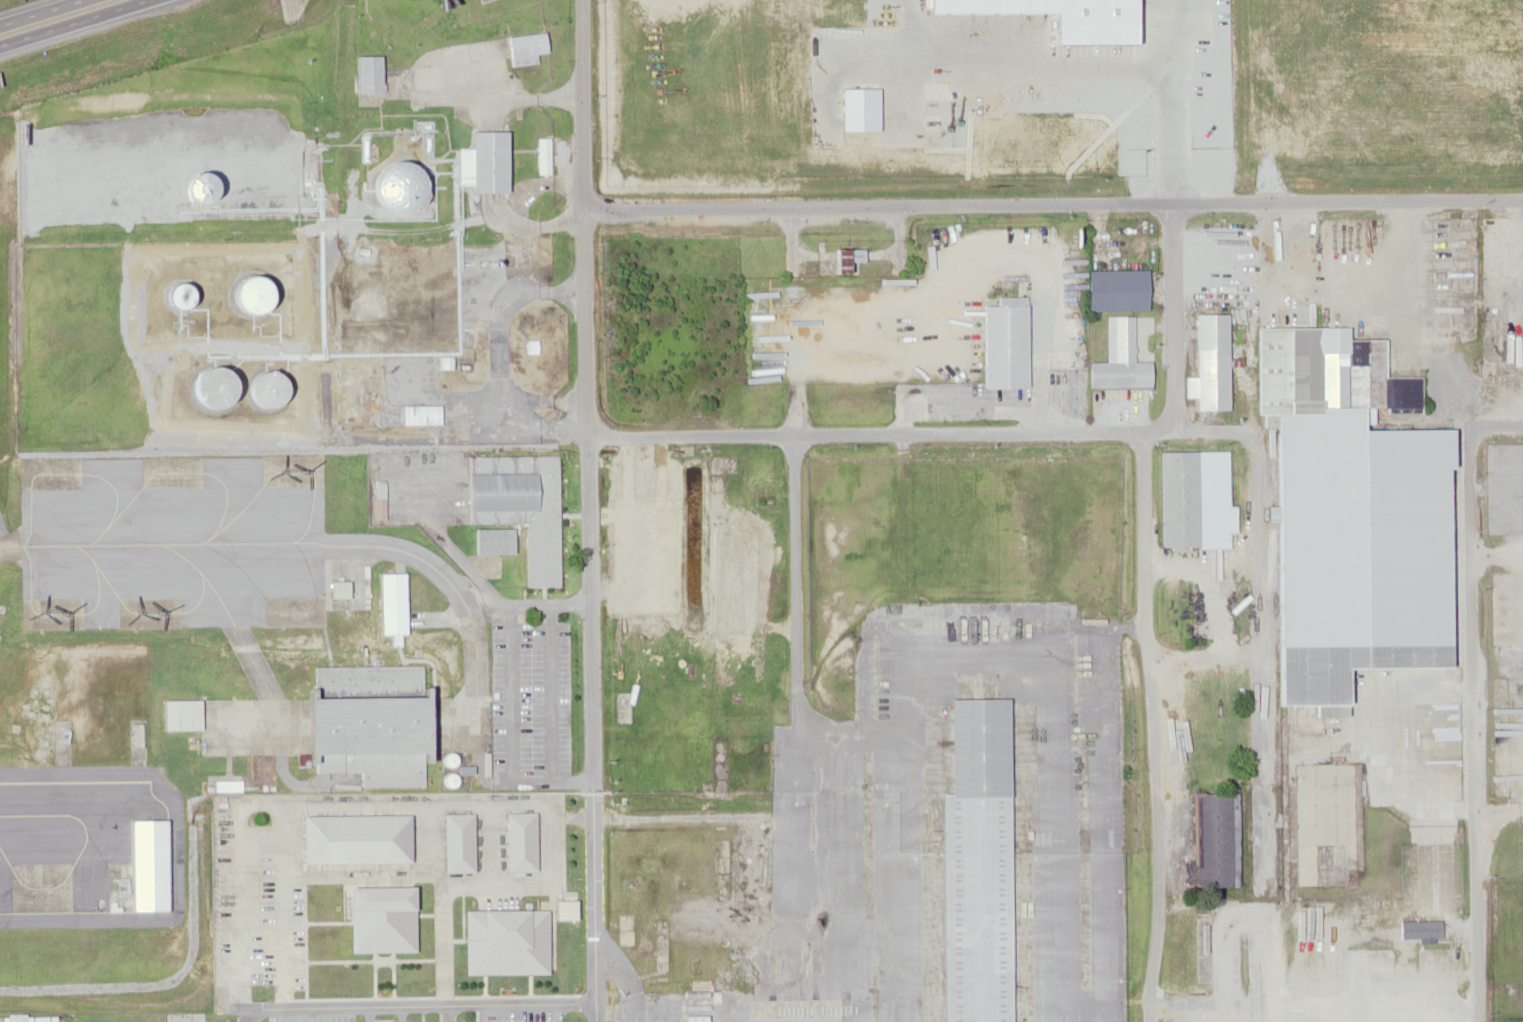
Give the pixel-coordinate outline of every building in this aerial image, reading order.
[(1116,46),(1138,46),(1138,4),(1116,4),(1116,46)] [(548,52),(546,31),(505,36),(509,65),(524,63),(523,55),(548,52)] [(354,55),(354,91),(381,91),(381,55),(354,55)] [(466,192),(502,192),(502,131),(466,131),(466,192)] [(429,181),(426,173),(420,166),(413,162),(405,160),(396,161),(388,164),(382,171),(378,178),(377,187),(379,196),(384,203),(391,209),(399,211),(407,212),(415,209),(422,204),(427,197),(429,189),(429,181)] [(219,176),(215,173),(210,171),(204,171),(200,173),(195,176),(192,181),(191,186),(192,191),(194,196),(197,200),(202,202),(207,203),(213,202),(217,200),(221,196),(223,191),(223,186),(222,181),(219,176)] [(859,250),(834,250),(834,272),(848,272),(848,263),(859,263),(859,250)] [(1145,310),(1145,269),(1084,269),(1085,310),(1145,310)] [(269,282),(264,278),(258,277),(252,277),(247,279),(242,283),(239,288),(238,294),(239,300),(242,305),(246,310),(251,312),(257,313),(263,312),(268,309),(272,304),(274,298),(274,292),(273,287),(269,282)] [(196,293),(194,289),(191,285),(187,283),(183,282),(179,283),(175,285),(172,288),(170,292),(169,296),(170,300),(172,304),(176,307),(180,309),(184,309),(188,308),(192,305),(195,302),(196,297),(196,293)] [(1026,386),(1026,298),(996,298),(996,305),(979,305),(980,387),(1026,386)] [(1193,313),(1192,376),(1184,376),(1183,397),(1192,397),(1192,409),(1225,409),(1225,364),(1237,364),(1237,358),(1225,357),(1226,314),(1193,313)] [(1147,387),(1148,360),(1133,360),(1133,316),(1106,315),(1106,330),(1089,329),(1089,359),(1085,359),(1085,386),(1147,387)] [(1448,669),(1448,429),(1372,429),(1372,408),(1418,408),(1418,376),(1385,376),(1385,339),(1347,339),(1347,327),(1253,327),(1253,415),(1269,415),(1269,711),(1343,711),(1343,669),(1448,669)] [(225,366),(218,365),(211,366),(205,369),(201,374),(198,380),(197,386),(199,392),(202,398),(207,402),(213,405),(219,406),(225,404),(231,400),(235,395),(238,388),(237,382),(235,375),(231,370),(225,366)] [(256,397),(254,391),(254,385),(256,379),(260,374),(265,372),(270,370),(276,371),(281,373),(286,377),(288,382),(289,388),(289,393),(286,399),(282,403),(276,406),(270,406),(264,405),(259,401),(256,397)] [(399,423),(438,423),(438,405),(399,405),(399,423)] [(1156,450),(1157,546),(1228,546),(1228,533),(1230,533),(1229,450),(1156,450)] [(556,455),(463,455),(463,523),(524,523),(524,586),(556,586),(556,455)] [(472,528),(472,553),(516,553),(516,528),(472,528)] [(376,572),(376,634),(390,634),(390,645),(401,644),(401,572),(376,572)] [(312,666),(313,699),(294,699),(294,767),(310,767),(310,772),(359,772),(359,786),(422,785),(422,761),(429,761),(428,686),(420,686),(420,665),(312,666)] [(938,1021),(1005,1021),(1003,698),(944,699),(944,794),(937,794),(938,1021)] [(158,730),(196,730),(196,700),(158,700),(158,730)] [(1191,793),(1191,886),(1236,886),(1236,793),(1191,793)] [(502,871),(532,871),(532,813),(502,813),(502,871)] [(297,861),(405,861),(405,814),(297,814),(297,861)] [(469,814),(440,814),(440,872),(469,872),(469,814)] [(145,879),(145,867),(126,868),(127,880),(145,879)] [(343,886),(344,951),(410,950),(409,885),(343,886)] [(460,972),(542,972),(542,908),(460,908),(460,972)] [(706,993),(680,993),(680,1016),(706,1016),(706,993)] [(53,1014),(3,1014),(3,1021),(53,1021),(53,1014)]
